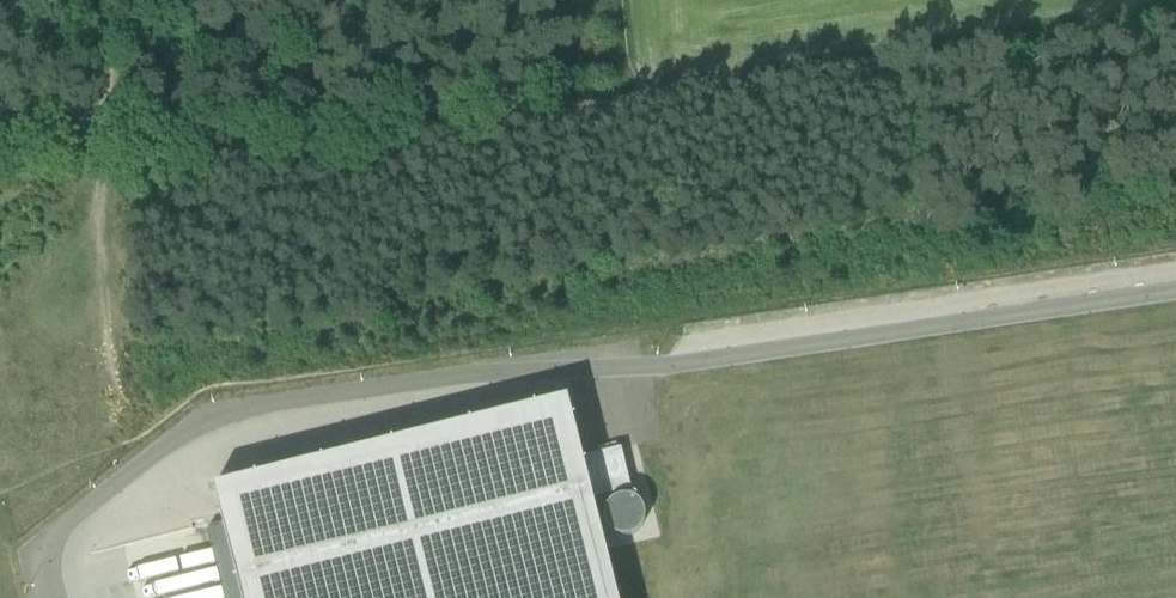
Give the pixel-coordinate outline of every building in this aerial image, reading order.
[(594,498),(584,458),(569,398),(214,488),(242,597),(619,597),(594,498)] [(621,449),(584,458),(594,498),(631,489),(621,449)]
